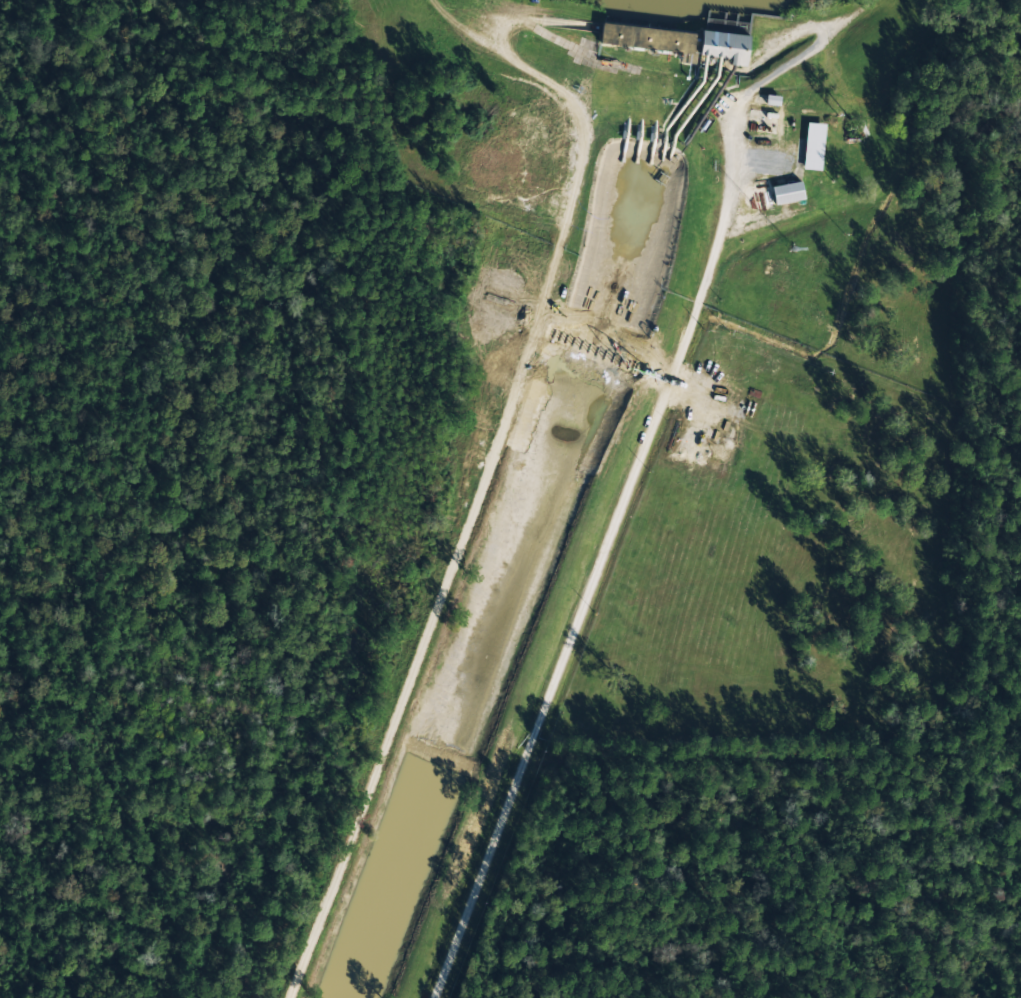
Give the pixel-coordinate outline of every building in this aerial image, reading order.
[(600,43),(692,54),(695,34),(602,23),(600,43)] [(731,59),(730,65),(746,67),(750,36),(702,30),(699,55),(731,59)] [(820,171),(825,125),(807,123),(802,169),(820,171)] [(771,187),(775,205),(804,200),(800,182),(771,187)]
